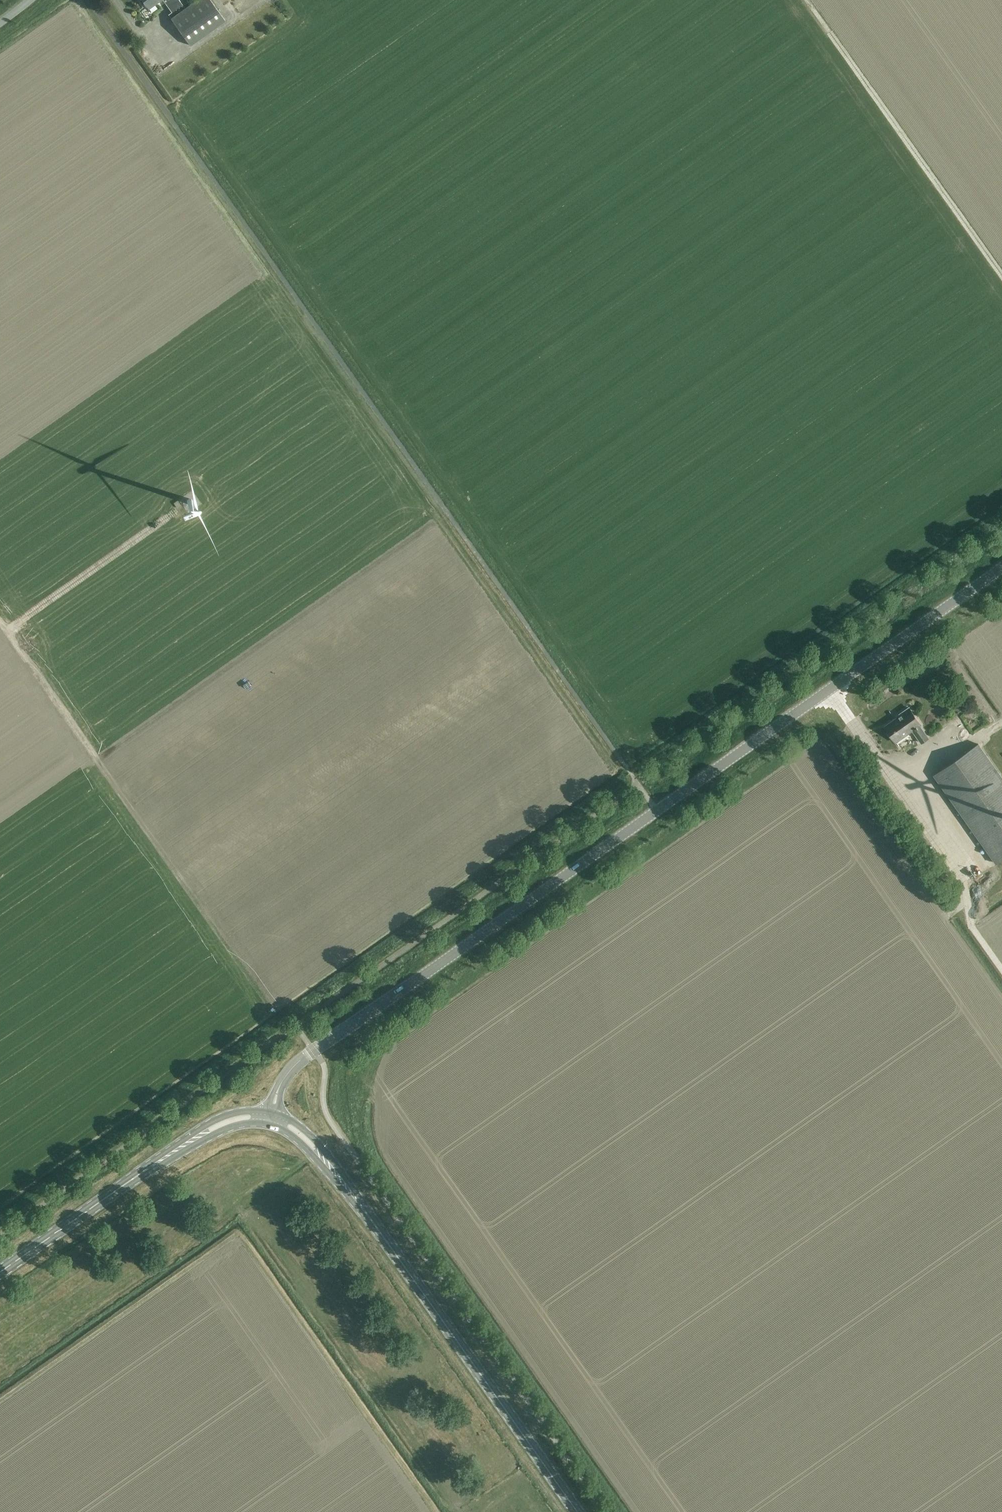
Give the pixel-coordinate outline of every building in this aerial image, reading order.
[(149,9),(161,0),(143,0),(149,9)] [(179,0),(168,0),(165,3),(174,15),(171,18),(190,45),(225,20),(211,0),(197,0),(185,8),(179,0)] [(896,742),(897,741),(913,730),(921,742),(929,737),(920,725),(921,724),(909,707),(902,712),(903,714),(899,717),(899,716),(885,726),(896,742)] [(957,714),(948,719),(952,728),(961,723),(957,714)] [(979,744),(935,775),(997,863),(1001,859),(1001,777),(979,744)] [(370,1223),(363,1227),(378,1252),(385,1249),(370,1223)]
